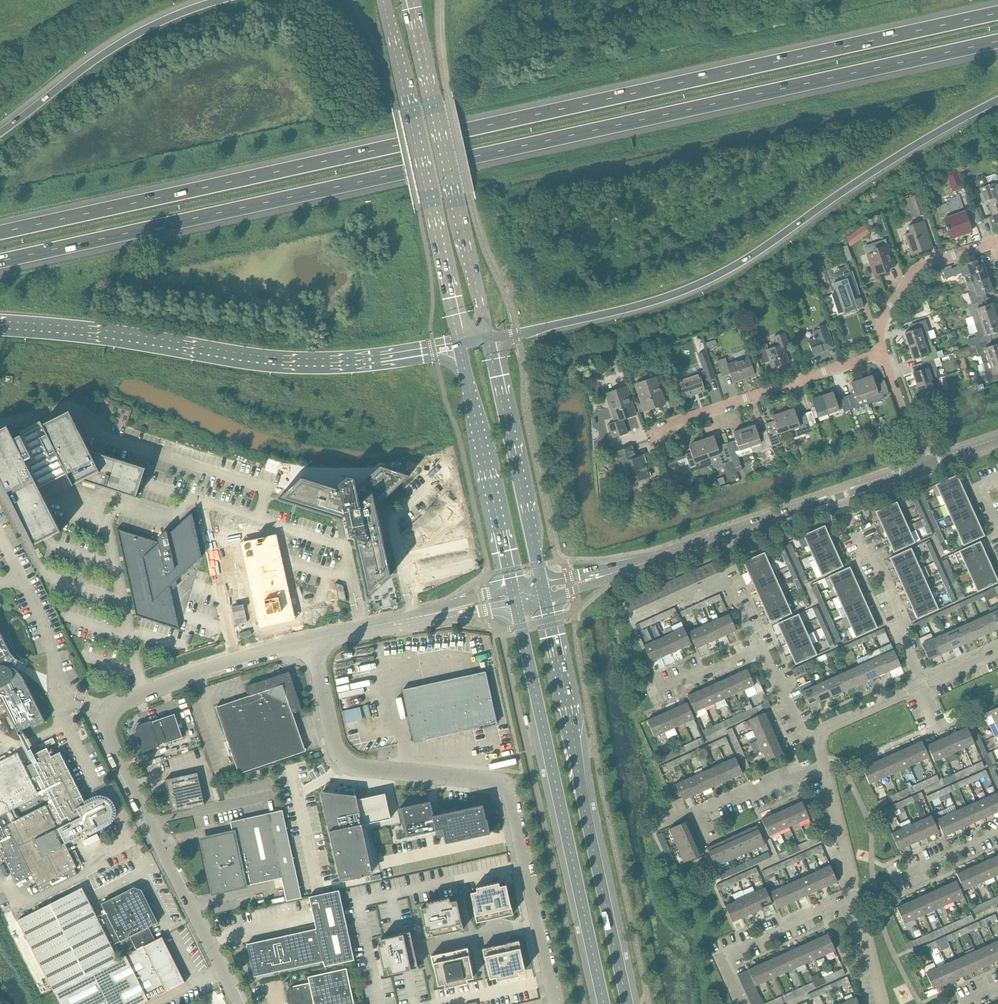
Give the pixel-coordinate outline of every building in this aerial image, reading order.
[(956,166),(956,167),(957,170),(960,172),(964,170),(965,167),(964,164),(961,162),(960,162),(957,164),(957,165),(956,166)] [(946,172),(952,191),(963,188),(956,169),(946,172)] [(975,181),(978,188),(983,202),(987,200),(994,218),(989,220),(991,227),(997,225),(997,223),(997,222),(997,179),(997,176),(994,175),(985,178),(982,177),(976,178),(975,181)] [(919,194),(909,198),(915,217),(925,213),(919,194)] [(950,238),(963,233),(971,231),(959,195),(949,199),(950,202),(939,205),(950,238)] [(979,207),(972,209),(977,222),(983,219),(979,207)] [(905,234),(912,254),(933,247),(924,221),(908,226),(910,232),(905,234)] [(886,226),(881,228),(883,233),(884,237),(889,235),(888,231),(886,226)] [(851,233),(847,236),(850,244),(856,240),(851,233)] [(886,240),(865,247),(875,276),(889,271),(888,269),(895,266),(887,244),(886,240)] [(847,245),(840,247),(845,261),(852,259),(847,245)] [(964,277),(966,284),(988,277),(983,264),(978,266),(976,260),(943,271),(945,279),(961,273),(962,277),(964,277)] [(836,293),(832,294),(838,313),(843,311),(843,313),(857,308),(857,306),(863,303),(852,271),(843,274),(845,279),(833,283),(836,293)] [(967,292),(971,304),(978,301),(983,300),(981,294),(992,290),(988,277),(966,284),(969,292),(967,292)] [(980,307),(978,301),(971,304),(967,305),(970,317),(972,316),(975,324),(996,316),(991,303),(980,307)] [(968,341),(970,347),(987,341),(991,339),(989,333),(997,331),(997,330),(997,323),(996,316),(975,324),(977,331),(976,332),(978,337),(968,341)] [(909,346),(930,339),(928,332),(929,331),(925,320),(913,324),(915,329),(904,333),(909,346)] [(808,341),(813,354),(834,347),(826,324),(819,326),(820,329),(813,331),(815,338),(808,341)] [(766,344),(757,347),(758,352),(762,363),(771,360),(773,368),(788,363),(783,347),(789,345),(785,332),(774,336),(777,346),(767,349),(766,344)] [(930,339),(909,346),(913,360),(924,356),(926,361),(922,363),(938,357),(934,346),(933,347),(930,339)] [(983,363),(997,358),(997,343),(989,347),(987,341),(970,347),(954,352),(957,359),(977,352),(979,356),(980,356),(983,363)] [(706,351),(698,354),(702,366),(703,370),(706,379),(707,380),(716,378),(711,363),(706,351)] [(717,360),(722,376),(731,373),(733,381),(754,374),(748,357),(728,364),(726,358),(717,360)] [(913,373),(917,386),(938,378),(936,371),(937,370),(933,359),(938,358),(938,357),(922,363),(924,369),(913,373)] [(983,363),(985,371),(984,371),(988,383),(997,379),(997,374),(997,373),(997,358),(983,363)] [(680,368),(675,370),(684,397),(697,392),(698,393),(705,391),(702,381),(706,379),(703,370),(699,372),(684,377),(680,368)] [(872,375),(861,379),(868,397),(870,403),(884,398),(883,395),(889,393),(884,380),(883,380),(878,382),(879,384),(875,385),(872,375)] [(656,377),(635,384),(644,411),(665,403),(656,377)] [(938,378),(917,386),(921,399),(929,397),(933,395),(934,401),(946,397),(954,395),(952,388),(944,391),(944,389),(942,386),(941,386),(938,378)] [(870,403),(868,397),(861,379),(851,383),(854,393),(845,396),(850,410),(870,403)] [(977,384),(967,387),(968,391),(969,393),(972,393),(983,389),(983,388),(983,387),(982,384),(978,385),(977,384)] [(616,421),(609,423),(614,437),(627,432),(623,419),(635,414),(626,387),(606,394),(616,421)] [(965,387),(959,389),(961,394),(961,395),(967,393),(967,392),(965,387)] [(850,410),(845,396),(836,399),(833,392),(822,395),(828,413),(843,409),(844,412),(850,410)] [(814,418),(828,413),(822,395),(811,399),(815,410),(806,413),(810,426),(816,424),(814,418)] [(812,431),(810,426),(806,413),(796,416),(794,408),(783,412),(789,430),(792,438),(793,438),(792,438),(812,431)] [(69,410),(43,423),(43,424),(55,441),(46,446),(51,454),(56,452),(62,464),(73,485),(74,485),(73,483),(81,479),(137,497),(137,496),(135,495),(144,468),(146,469),(146,468),(89,450),(69,410)] [(765,422),(767,428),(768,429),(767,429),(772,445),(780,443),(776,433),(778,432),(779,434),(789,430),(783,412),(772,415),(775,423),(773,424),(772,421),(766,423),(766,422),(765,422)] [(55,441),(43,424),(43,423),(42,423),(40,421),(9,428),(15,439),(21,453),(28,450),(32,459),(25,462),(35,478),(45,473),(47,475),(53,472),(51,470),(62,464),(56,452),(51,454),(46,446),(55,441)] [(899,421),(889,424),(892,431),(902,428),(899,421)] [(60,530),(60,532),(61,531),(35,478),(25,462),(32,459),(28,450),(21,453),(15,439),(9,428),(8,425),(7,425),(7,427),(0,430),(0,478),(34,545),(35,545),(34,543),(60,530)] [(752,452),(772,445),(767,429),(757,432),(755,425),(744,428),(752,452)] [(878,427),(872,429),(875,438),(876,437),(881,436),(878,427)] [(744,428),(733,432),(736,439),(727,443),(734,465),(736,472),(742,470),(738,457),(752,452),(744,428)] [(714,435),(702,439),(710,464),(720,461),(721,464),(725,463),(726,468),(734,465),(727,443),(717,446),(714,435)] [(685,454),(676,457),(679,466),(689,463),(690,467),(695,465),(696,469),(710,464),(702,439),(692,443),(693,444),(689,446),(691,452),(685,454)] [(635,457),(631,446),(609,454),(615,471),(618,475),(622,477),(624,477),(626,484),(650,477),(645,464),(646,463),(643,455),(635,457)] [(269,460),(266,470),(276,473),(279,463),(269,460)] [(301,477),(278,498),(346,519),(349,535),(355,537),(367,596),(385,580),(391,575),(381,529),(385,531),(381,511),(377,514),(376,506),(410,475),(380,465),(358,485),(360,493),(358,493),(354,478),(347,476),(338,485),(339,490),(337,490),(337,488),(301,477)] [(940,495),(962,485),(957,474),(932,486),(936,496),(940,495)] [(666,482),(665,482),(664,480),(659,480),(656,483),(657,489),(662,489),(666,486),(665,484),(666,484),(666,482)] [(940,495),(945,505),(966,495),(962,485),(940,495)] [(918,494),(922,503),(927,501),(923,492),(918,494)] [(971,505),(966,495),(945,505),(949,515),(971,505)] [(875,511),(880,521),(901,512),(897,501),(875,511)] [(975,515),(971,505),(949,515),(954,525),(975,515)] [(927,513),(931,523),(935,521),(931,511),(927,513)] [(117,528),(127,576),(136,615),(179,629),(170,586),(202,556),(192,512),(168,534),(167,529),(158,537),(159,542),(117,528)] [(906,522),(901,512),(880,521),(884,531),(906,522)] [(920,517),(924,526),(928,524),(924,515),(920,517)] [(954,525),(958,535),(980,525),(975,515),(954,525)] [(884,531),(889,541),(910,532),(906,522),(884,531)] [(803,535),(808,545),(829,535),(825,525),(803,535)] [(984,536),(980,525),(958,535),(963,545),(984,536)] [(915,542),(910,532),(889,541),(894,552),(915,542)] [(936,534),(940,543),(945,541),(941,532),(936,534)] [(277,533),(240,542),(259,628),(296,620),(293,605),(293,604),(294,604),(295,604),(295,603),(296,603),(296,602),(296,601),(297,601),(296,600),(296,599),(296,598),(295,598),(295,597),(294,597),(293,597),(292,597),(291,597),(277,533)] [(808,545),(812,555),(834,545),(829,535),(808,545)] [(980,541),(958,551),(963,561),(985,551),(980,541)] [(812,555),(817,565),(838,556),(834,545),(812,555)] [(894,568),(916,558),(911,548),(889,557),(894,568)] [(985,551),(963,561),(968,571),(989,561),(985,551)] [(743,562),(747,572),(769,562),(764,552),(743,562)] [(838,556),(817,565),(821,576),(843,566),(838,556)] [(899,578),(920,568),(916,558),(894,568),(899,578)] [(989,561),(968,571),(972,581),(994,571),(989,561)] [(711,575),(717,573),(712,562),(707,564),(711,575)] [(752,582),(774,572),(769,562),(747,572),(752,582)] [(711,575),(707,564),(701,567),(706,578),(711,575)] [(850,566),(828,576),(833,586),(854,577),(850,566)] [(706,578),(701,567),(696,569),(701,580),(706,578)] [(903,588),(925,578),(920,568),(899,578),(903,588)] [(701,580),(696,569),(690,572),(695,583),(701,580)] [(972,581),(977,592),(997,582),(997,581),(994,571),(972,581)] [(695,583),(690,572),(685,574),(690,585),(695,583)] [(752,582),(757,592),(778,582),(774,572),(752,582)] [(690,585),(685,574),(679,577),(684,588),(690,585)] [(679,577),(674,579),(679,590),(684,588),(679,577)] [(854,577),(833,586),(837,596),(859,587),(854,577)] [(908,598),(929,588),(925,578),(903,588),(908,598)] [(674,579),(668,581),(673,593),(679,590),(674,579)] [(673,593),(668,581),(663,584),(668,595),(673,593)] [(339,598),(347,601),(343,585),(335,582),(339,598)] [(757,592),(761,602),(783,592),(778,582),(757,592)] [(663,584),(657,586),(662,597),(668,595),(663,584)] [(662,597),(657,586),(652,589),(657,600),(662,597)] [(859,587),(837,596),(842,606),(863,597),(859,587)] [(912,608),(934,598),(929,588),(908,598),(912,608)] [(652,589),(646,591),(651,602),(657,600),(652,589)] [(990,589),(982,593),(984,597),(992,593),(990,589)] [(952,590),(947,592),(951,600),(956,599),(952,590)] [(651,602),(646,591),(641,594),(646,605),(651,602)] [(761,602),(766,612),(787,603),(783,592),(761,602)] [(641,594),(635,596),(640,607),(646,605),(641,594)] [(716,595),(710,598),(712,603),(718,600),(716,595)] [(640,607),(635,596),(630,599),(635,610),(640,607)] [(863,597),(842,606),(846,617),(868,607),(863,597)] [(710,598),(703,601),(706,606),(712,603),(710,598)] [(917,618),(938,609),(934,598),(912,608),(917,618)] [(630,599),(624,601),(629,612),(635,610),(630,599)] [(967,599),(959,603),(961,607),(969,603),(967,599)] [(770,623),(792,613),(787,603),(766,612),(770,623)] [(690,607),(692,612),(699,609),(696,604),(690,607)] [(989,608),(991,613),(997,628),(997,604),(989,608)] [(690,607),(684,610),(686,615),(692,612),(690,607)] [(868,607),(846,617),(851,627),(872,617),(868,607)] [(665,612),(667,617),(673,614),(671,609),(665,612)] [(944,609),(936,613),(938,618),(946,614),(944,609)] [(665,612),(658,614),(661,620),(667,617),(665,612)] [(782,633),(803,624),(798,613),(777,623),(782,633)] [(997,628),(991,613),(979,618),(986,633),(997,628)] [(726,634),(736,630),(729,614),(719,618),(726,634)] [(645,620),(647,626),(654,623),(651,617),(645,620)] [(872,617),(851,627),(856,637),(877,627),(872,617)] [(726,634),(719,618),(709,623),(716,639),(726,634)] [(913,624),(915,630),(927,624),(924,618),(913,624)] [(986,633),(979,618),(968,623),(975,639),(986,633)] [(641,629),(647,626),(645,620),(639,623),(641,629)] [(716,639),(709,623),(699,627),(706,643),(716,639)] [(975,639),(968,623),(956,628),(963,644),(975,639)] [(786,644),(808,634),(803,624),(782,633),(786,644)] [(684,627),(674,632),(681,648),(691,643),(684,627)] [(706,643),(699,627),(689,632),(696,648),(706,643)] [(884,628),(875,632),(877,636),(886,632),(884,628)] [(963,644),(956,628),(945,634),(952,649),(963,644)] [(19,735),(20,734),(18,731),(21,730),(23,733),(24,733),(22,729),(43,719),(45,722),(26,682),(24,680),(22,675),(18,671),(14,667),(15,666),(17,667),(19,663),(17,662),(18,660),(20,661),(21,661),(16,658),(13,654),(9,650),(0,631),(0,704),(3,703),(19,735)] [(671,652),(681,648),(674,632),(664,636),(671,652)] [(931,633),(919,639),(928,659),(940,654),(933,639),(931,633)] [(791,654),(812,644),(808,634),(786,644),(791,654)] [(952,649),(945,634),(933,639),(940,654),(952,649)] [(664,636),(654,641),(661,657),(671,652),(664,636)] [(861,638),(852,642),(854,646),(862,642),(861,638)] [(651,661),(661,657),(654,641),(644,645),(651,661)] [(795,664),(817,654),(812,644),(791,654),(795,664)] [(837,649),(829,652),(831,657),(839,653),(837,649)] [(868,655),(877,676),(889,671),(882,655),(880,650),(868,655)] [(894,650),(882,655),(889,671),(901,665),(894,650)] [(857,660),(859,665),(866,681),(877,676),(868,655),(857,660)] [(791,669),(794,677),(806,672),(803,664),(791,669)] [(859,665),(847,671),(854,686),(866,681),(859,665)] [(747,669),(737,673),(744,689),(748,698),(757,694),(763,691),(756,674),(755,674),(755,675),(751,677),(747,669)] [(293,677),(291,676),(289,671),(284,673),(278,670),(275,676),(246,686),(249,695),(216,707),(239,773),(306,750),(305,750),(306,750),(306,749),(306,748),(305,747),(304,747),(293,712),(302,709),(292,679),(293,677)] [(497,723),(485,671),(403,690),(414,742),(497,723)] [(854,686),(847,671),(836,676),(843,691),(854,686)] [(727,678),(734,694),(744,689),(737,673),(727,678)] [(836,676),(824,681),(831,696),(843,691),(836,676)] [(717,682),(724,698),(734,694),(727,678),(717,682)] [(810,681),(799,686),(808,707),(820,702),(813,686),(810,681)] [(831,696),(824,681),(813,686),(820,702),(831,696)] [(707,686),(715,703),(724,698),(717,682),(707,686)] [(697,691),(705,707),(715,703),(707,686),(697,691)] [(697,691),(687,695),(697,717),(707,713),(705,707),(697,691)] [(677,707),(684,723),(694,718),(687,702),(677,707)] [(759,705),(752,708),(755,713),(761,711),(759,705)] [(989,711),(994,722),(997,721),(997,706),(989,711)] [(345,709),(346,722),(364,719),(363,707),(345,709)] [(667,711),(674,727),(684,723),(677,707),(667,711)] [(755,713),(752,708),(746,711),(749,716),(755,713)] [(667,711),(657,715),(664,732),(667,738),(677,733),(674,727),(667,711)] [(142,752),(159,746),(159,745),(182,737),(174,713),(151,722),(150,720),(141,724),(141,722),(136,723),(132,730),(134,735),(136,734),(142,752)] [(748,720),(753,730),(769,723),(764,713),(748,720)] [(735,722),(742,719),(739,714),(733,717),(735,722)] [(657,715),(647,720),(654,736),(664,732),(657,715)] [(735,722),(733,717),(726,720),(729,725),(735,722)] [(967,720),(971,729),(975,727),(972,718),(967,720)] [(719,723),(713,726),(715,731),(722,728),(719,723)] [(773,733),(769,723),(753,730),(757,740),(773,733)] [(715,731),(713,726),(707,729),(709,734),(715,731)] [(974,743),(967,727),(957,731),(964,748),(974,743)] [(728,733),(731,740),(736,737),(733,731),(728,733)] [(954,752),(964,748),(957,731),(947,736),(954,752)] [(757,740),(762,750),(778,742),(773,733),(757,740)] [(974,735),(978,744),(982,742),(978,733),(974,735)] [(954,752),(947,736),(937,740),(944,756),(954,752)] [(16,883),(26,878),(33,875),(41,892),(71,877),(77,874),(74,869),(77,867),(74,860),(79,857),(75,850),(70,852),(65,843),(82,835),(89,847),(99,842),(93,829),(106,823),(107,823),(108,822),(109,821),(109,820),(110,820),(111,819),(112,818),(112,817),(113,816),(113,814),(113,813),(113,812),(113,811),(113,810),(113,809),(113,808),(113,806),(112,805),(112,804),(111,803),(110,802),(110,801),(109,801),(108,800),(107,799),(106,799),(105,798),(104,798),(103,798),(101,797),(100,797),(99,797),(98,797),(97,798),(96,798),(94,798),(93,799),(86,803),(60,751),(51,756),(47,746),(55,742),(53,737),(31,748),(27,750),(30,756),(34,754),(42,770),(38,772),(33,762),(25,766),(18,751),(15,753),(0,760),(0,851),(16,883)] [(731,740),(734,746),(739,744),(736,737),(731,740)] [(722,738),(716,741),(718,746),(724,743),(722,738)] [(695,747),(701,744),(699,739),(693,741),(695,747)] [(934,761),(944,756),(937,740),(927,745),(934,761)] [(689,750),(695,747),(693,741),(686,744),(689,750)] [(716,741),(709,744),(712,749),(718,746),(716,741)] [(922,741),(912,745),(919,761),(929,757),(922,741)] [(782,753),(778,742),(762,750),(766,760),(782,753)] [(912,745),(901,750),(909,766),(919,761),(912,745)] [(675,756),(682,753),(679,747),(673,750),(675,756)] [(702,747),(696,750),(699,755),(705,752),(702,747)] [(669,758),(675,756),(673,750),(667,753),(669,758)] [(692,758),(699,755),(696,750),(690,752),(692,758)] [(901,750),(891,754),(899,770),(909,766),(901,750)] [(737,753),(740,760),(745,757),(742,751),(737,753)] [(891,754),(881,759),(888,775),(899,770),(891,754)] [(683,756),(676,758),(679,764),(685,761),(683,756)] [(984,758),(988,767),(992,765),(989,756),(984,758)] [(735,757),(725,761),(732,777),(743,773),(735,757)] [(740,760),(742,766),(748,763),(745,757),(740,760)] [(672,767),(679,764),(676,758),(670,761),(672,767)] [(881,759),(871,763),(878,779),(888,775),(881,759)] [(732,777),(725,761),(715,766),(723,782),(732,777)] [(862,767),(869,783),(878,779),(871,763),(862,767)] [(975,771),(981,768),(978,763),(972,766),(975,771)] [(715,766),(705,770),(713,786),(723,782),(715,766)] [(975,771),(972,766),(966,768),(968,774),(975,771)] [(713,786),(705,770),(696,775),(703,791),(713,786)] [(982,770),(975,773),(978,779),(984,776),(982,770)] [(172,812),(204,805),(197,772),(165,779),(168,793),(166,793),(165,795),(166,797),(168,799),(169,798),(172,812)] [(955,780),(961,777),(959,772),(952,774),(955,780)] [(972,782),(978,779),(975,773),(969,776),(972,782)] [(955,780),(952,774),(946,777),(948,783),(955,780)] [(696,775),(686,779),(693,795),(703,791),(696,775)] [(933,776),(927,779),(929,785),(936,782),(933,776)] [(676,784),(682,797),(683,800),(693,795),(686,779),(676,784)] [(923,788),(929,785),(927,779),(920,782),(923,788)] [(962,779),(956,782),(958,788),(965,785),(962,779)] [(952,790),(958,788),(956,782),(949,785),(952,790)] [(913,785),(907,788),(909,794),(916,791),(913,785)] [(909,794),(907,788),(901,791),(903,796),(909,794)] [(943,788),(936,791),(939,796),(945,793),(943,788)] [(362,824),(390,818),(385,793),(357,799),(356,795),(323,791),(323,794),(321,795),(339,878),(350,876),(351,878),(362,876),(362,873),(372,871),(362,824)] [(911,796),(913,801),(923,797),(921,791),(911,796)] [(932,799),(939,796),(936,791),(930,794),(932,799)] [(986,797),(993,813),(997,811),(997,796),(996,792),(986,797)] [(889,803),(896,799),(894,794),(886,797),(889,803)] [(907,804),(913,801),(911,796),(904,799),(907,804)] [(993,813),(986,797),(976,801),(983,817),(993,813)] [(430,800),(400,807),(403,822),(404,822),(407,837),(442,829),(445,843),(490,833),(487,818),(486,818),(483,804),(440,813),(433,814),(432,808),(430,800)] [(802,801),(792,806),(799,822),(809,817),(802,801)] [(920,801),(914,803),(916,808),(919,813),(923,812),(924,811),(920,801)] [(976,801),(966,805),(974,822),(983,817),(976,801)] [(897,802),(891,805),(893,810),(900,807),(897,802)] [(891,805),(885,808),(887,813),(893,810),(891,805)] [(974,822),(966,805),(956,810),(964,826),(974,822)] [(789,826),(799,822),(792,806),(782,810),(789,826)] [(213,893),(281,878),(286,901),(301,897),(282,810),(230,821),(233,832),(217,835),(219,846),(203,849),(213,893)] [(779,831),(789,826),(782,810),(772,815),(779,831)] [(956,810),(947,814),(954,831),(964,826),(956,810)] [(919,813),(921,819),(928,835),(939,831),(931,815),(925,817),(923,812),(919,813)] [(954,831),(947,814),(937,819),(944,835),(954,831)] [(769,835),(779,831),(772,815),(762,819),(769,835)] [(921,819),(911,824),(919,840),(928,835),(921,819)] [(669,828),(673,837),(691,828),(688,820),(669,828)] [(911,824),(901,828),(909,844),(919,840),(911,824)] [(757,825),(748,829),(756,848),(765,844),(757,825)] [(695,837),(691,828),(673,837),(677,845),(695,837)] [(891,833),(899,849),(909,844),(901,828),(891,833)] [(748,851),(756,848),(748,829),(740,833),(748,851)] [(740,855),(748,851),(740,833),(732,837),(740,855)] [(677,845),(680,853),(699,845),(695,837),(677,845)] [(732,859),(740,855),(732,837),(723,840),(732,859)] [(814,838),(807,841),(810,846),(816,843),(814,838)] [(723,862),(732,859),(723,840),(715,844),(723,862)] [(810,846),(807,841),(801,844),(803,849),(810,846)] [(715,866),(723,862),(715,844),(707,848),(715,866)] [(703,853),(699,845),(680,853),(684,862),(703,853)] [(811,849),(813,854),(819,851),(817,846),(811,849)] [(790,855),(796,852),(794,847),(787,850),(790,855)] [(811,849),(804,852),(807,857),(813,854),(811,849)] [(790,855),(787,850),(781,852),(784,858),(790,855)] [(762,861),(770,857),(768,852),(760,855),(762,861)] [(760,855),(752,859),(754,864),(762,861),(760,855)] [(797,855),(791,858),(793,863),(800,860),(797,855)] [(994,876),(997,874),(997,860),(996,856),(986,860),(994,876)] [(791,858),(784,861),(787,866),(793,863),(791,858)] [(746,868),(754,864),(752,859),(743,863),(746,868)] [(994,876),(986,860),(977,865),(984,881),(994,876)] [(738,872),(746,868),(743,863),(735,866),(738,872)] [(778,864),(771,867),(774,872),(780,869),(778,864)] [(830,865),(820,869),(827,886),(837,881),(830,865)] [(974,885),(984,881),(977,865),(967,869),(974,885)] [(729,875),(738,872),(735,866),(727,870),(729,875)] [(771,867),(765,870),(767,875),(774,872),(771,867)] [(752,869),(746,871),(748,877),(754,874),(752,869)] [(827,886),(820,869),(810,874),(817,890),(827,886)] [(964,890),(974,885),(967,869),(957,874),(964,890)] [(721,879),(729,875),(727,870),(719,874),(721,879)] [(746,871),(739,874),(742,880),(748,877),(746,871)] [(810,874),(800,878),(807,894),(817,890),(810,874)] [(732,877),(726,880),(728,886),(735,883),(732,877)] [(807,894),(800,878),(790,883),(797,899),(807,894)] [(726,880),(720,883),(722,888),(728,886),(726,880)] [(964,896),(956,880),(946,884),(953,901),(964,896)] [(473,892),(471,892),(471,894),(474,907),(475,912),(474,912),(475,913),(477,922),(487,919),(487,920),(488,919),(488,916),(500,913),(501,914),(501,916),(502,916),(503,916),(513,914),(511,904),(510,904),(506,884),(499,886),(499,882),(476,887),(477,891),(473,892)] [(790,883),(780,887),(788,903),(797,899),(790,883)] [(953,901),(946,884),(936,889),(944,905),(953,901)] [(82,887),(18,920),(50,984),(115,951),(112,945),(130,936),(133,942),(152,933),(148,927),(158,922),(143,893),(141,889),(134,887),(130,889),(101,903),(106,913),(97,917),(86,894),(85,894),(82,888),(82,887)] [(765,887),(755,892),(762,908),(772,904),(765,887)] [(788,903),(780,887),(770,892),(777,908),(788,903)] [(944,905),(936,889),(926,893),(934,909),(944,905)] [(254,976),(323,961),(324,966),(354,959),(338,890),(309,896),(316,928),(247,943),(247,944),(249,944),(256,958),(252,960),(252,961),(253,960),(256,975),(254,975),(254,976)] [(755,892),(745,897),(752,913),(762,908),(755,892)] [(917,898),(924,914),(934,909),(926,893),(917,898)] [(745,897),(735,901),(742,917),(752,913),(745,897)] [(463,929),(461,919),(460,920),(456,900),(450,901),(449,898),(427,903),(427,906),(421,908),(425,927),(427,937),(437,935),(439,935),(451,932),(453,932),(453,931),(463,929)] [(924,914),(917,898),(907,902),(914,918),(924,914)] [(984,909),(991,906),(988,900),(982,903),(984,909)] [(742,917),(735,901),(725,906),(732,922),(742,917)] [(897,907),(904,923),(914,918),(907,902),(897,907)] [(984,909),(982,903),(975,906),(978,911),(984,909)] [(991,915),(985,918),(987,924),(994,921),(991,915)] [(964,924),(970,921),(968,916),(961,919),(964,924)] [(985,918),(978,921),(981,926),(987,924),(985,918)] [(964,924),(961,919),(955,921),(957,927),(964,924)] [(965,927),(967,932),(974,930),(971,924),(965,927)] [(944,933),(951,930),(948,925),(942,927),(944,933)] [(938,936),(944,933),(942,927),(935,930),(938,936)] [(965,927),(959,930),(961,935),(967,932),(965,927)] [(416,957),(412,942),(410,932),(400,934),(380,939),(382,945),(378,946),(383,968),(387,967),(388,974),(408,969),(408,970),(418,968),(415,957),(416,957)] [(50,984),(60,1003),(141,1003),(185,982),(162,937),(155,940),(152,933),(133,942),(137,950),(119,959),(115,951),(50,984)] [(817,938),(825,954),(835,950),(828,933),(817,938)] [(925,942),(931,939),(928,933),(922,936),(925,942)] [(945,936),(948,941),(954,938),(952,933),(945,936)] [(925,942),(922,936),(916,939),(918,944),(925,942)] [(945,936),(939,939),(941,944),(948,941),(945,936)] [(808,942),(815,959),(825,954),(817,938),(808,942)] [(493,946),(483,949),(484,957),(485,958),(486,963),(489,976),(490,978),(491,977),(496,976),(497,980),(519,975),(518,971),(525,970),(520,950),(521,950),(519,940),(509,943),(508,943),(507,943),(508,946),(495,949),(494,946),(493,946)] [(798,947),(805,963),(815,959),(808,942),(798,947)] [(932,942),(926,945),(928,950),(934,947),(932,942)] [(985,946),(993,962),(997,960),(997,948),(995,942),(985,946)] [(926,945),(919,947),(922,953),(928,950),(926,945)] [(985,946),(976,950),(983,967),(993,962),(985,946)] [(788,951),(795,967),(805,963),(798,947),(788,951)] [(441,953),(431,955),(433,965),(434,965),(438,985),(444,983),(445,987),(468,982),(467,978),(473,977),(469,957),(467,948),(457,950),(455,950),(443,953),(441,953)] [(976,950),(966,955),(973,971),(983,967),(976,950)] [(778,956),(785,972),(795,967),(788,951),(778,956)] [(966,955),(956,959),(963,975),(973,971),(966,955)] [(768,960),(776,976),(785,972),(778,956),(768,960)] [(956,959),(946,964),(953,980),(963,975),(956,959)] [(758,965),(766,981),(776,976),(768,960),(758,965)] [(946,964),(936,968),(943,984),(953,980),(946,964)] [(758,965),(748,969),(751,975),(753,980),(756,985),(766,981),(758,965)] [(292,986),(291,986),(290,987),(289,988),(288,989),(288,990),(287,992),(287,993),(287,994),(289,1003),(354,1003),(346,968),(308,976),(309,982),(292,986)] [(836,978),(833,973),(831,968),(821,972),(826,983),(836,978)] [(926,973),(933,989),(943,984),(936,968),(926,973)] [(751,975),(748,969),(737,974),(740,980),(751,975)] [(840,970),(833,973),(836,978),(842,975),(840,970)] [(811,976),(814,982),(816,987),(822,984),(817,973),(811,976)] [(753,980),(751,975),(740,980),(742,985),(753,980)] [(843,978),(837,981),(839,987),(845,984),(843,978)] [(756,986),(756,985),(753,980),(742,985),(745,991),(756,986)] [(842,994),(839,987),(837,981),(830,984),(833,989),(834,989),(837,996),(842,994)] [(816,987),(814,982),(807,985),(810,990),(816,987)] [(758,991),(756,986),(745,991),(747,996),(758,991)] [(823,987),(817,990),(819,995),(826,993),(823,987)] [(796,996),(803,993),(800,988),(794,991),(796,996)] [(817,990),(810,993),(813,998),(819,995),(817,990)] [(761,997),(758,991),(747,996),(750,1002),(761,997)] [(790,999),(796,996),(794,991),(788,993),(790,999)]
